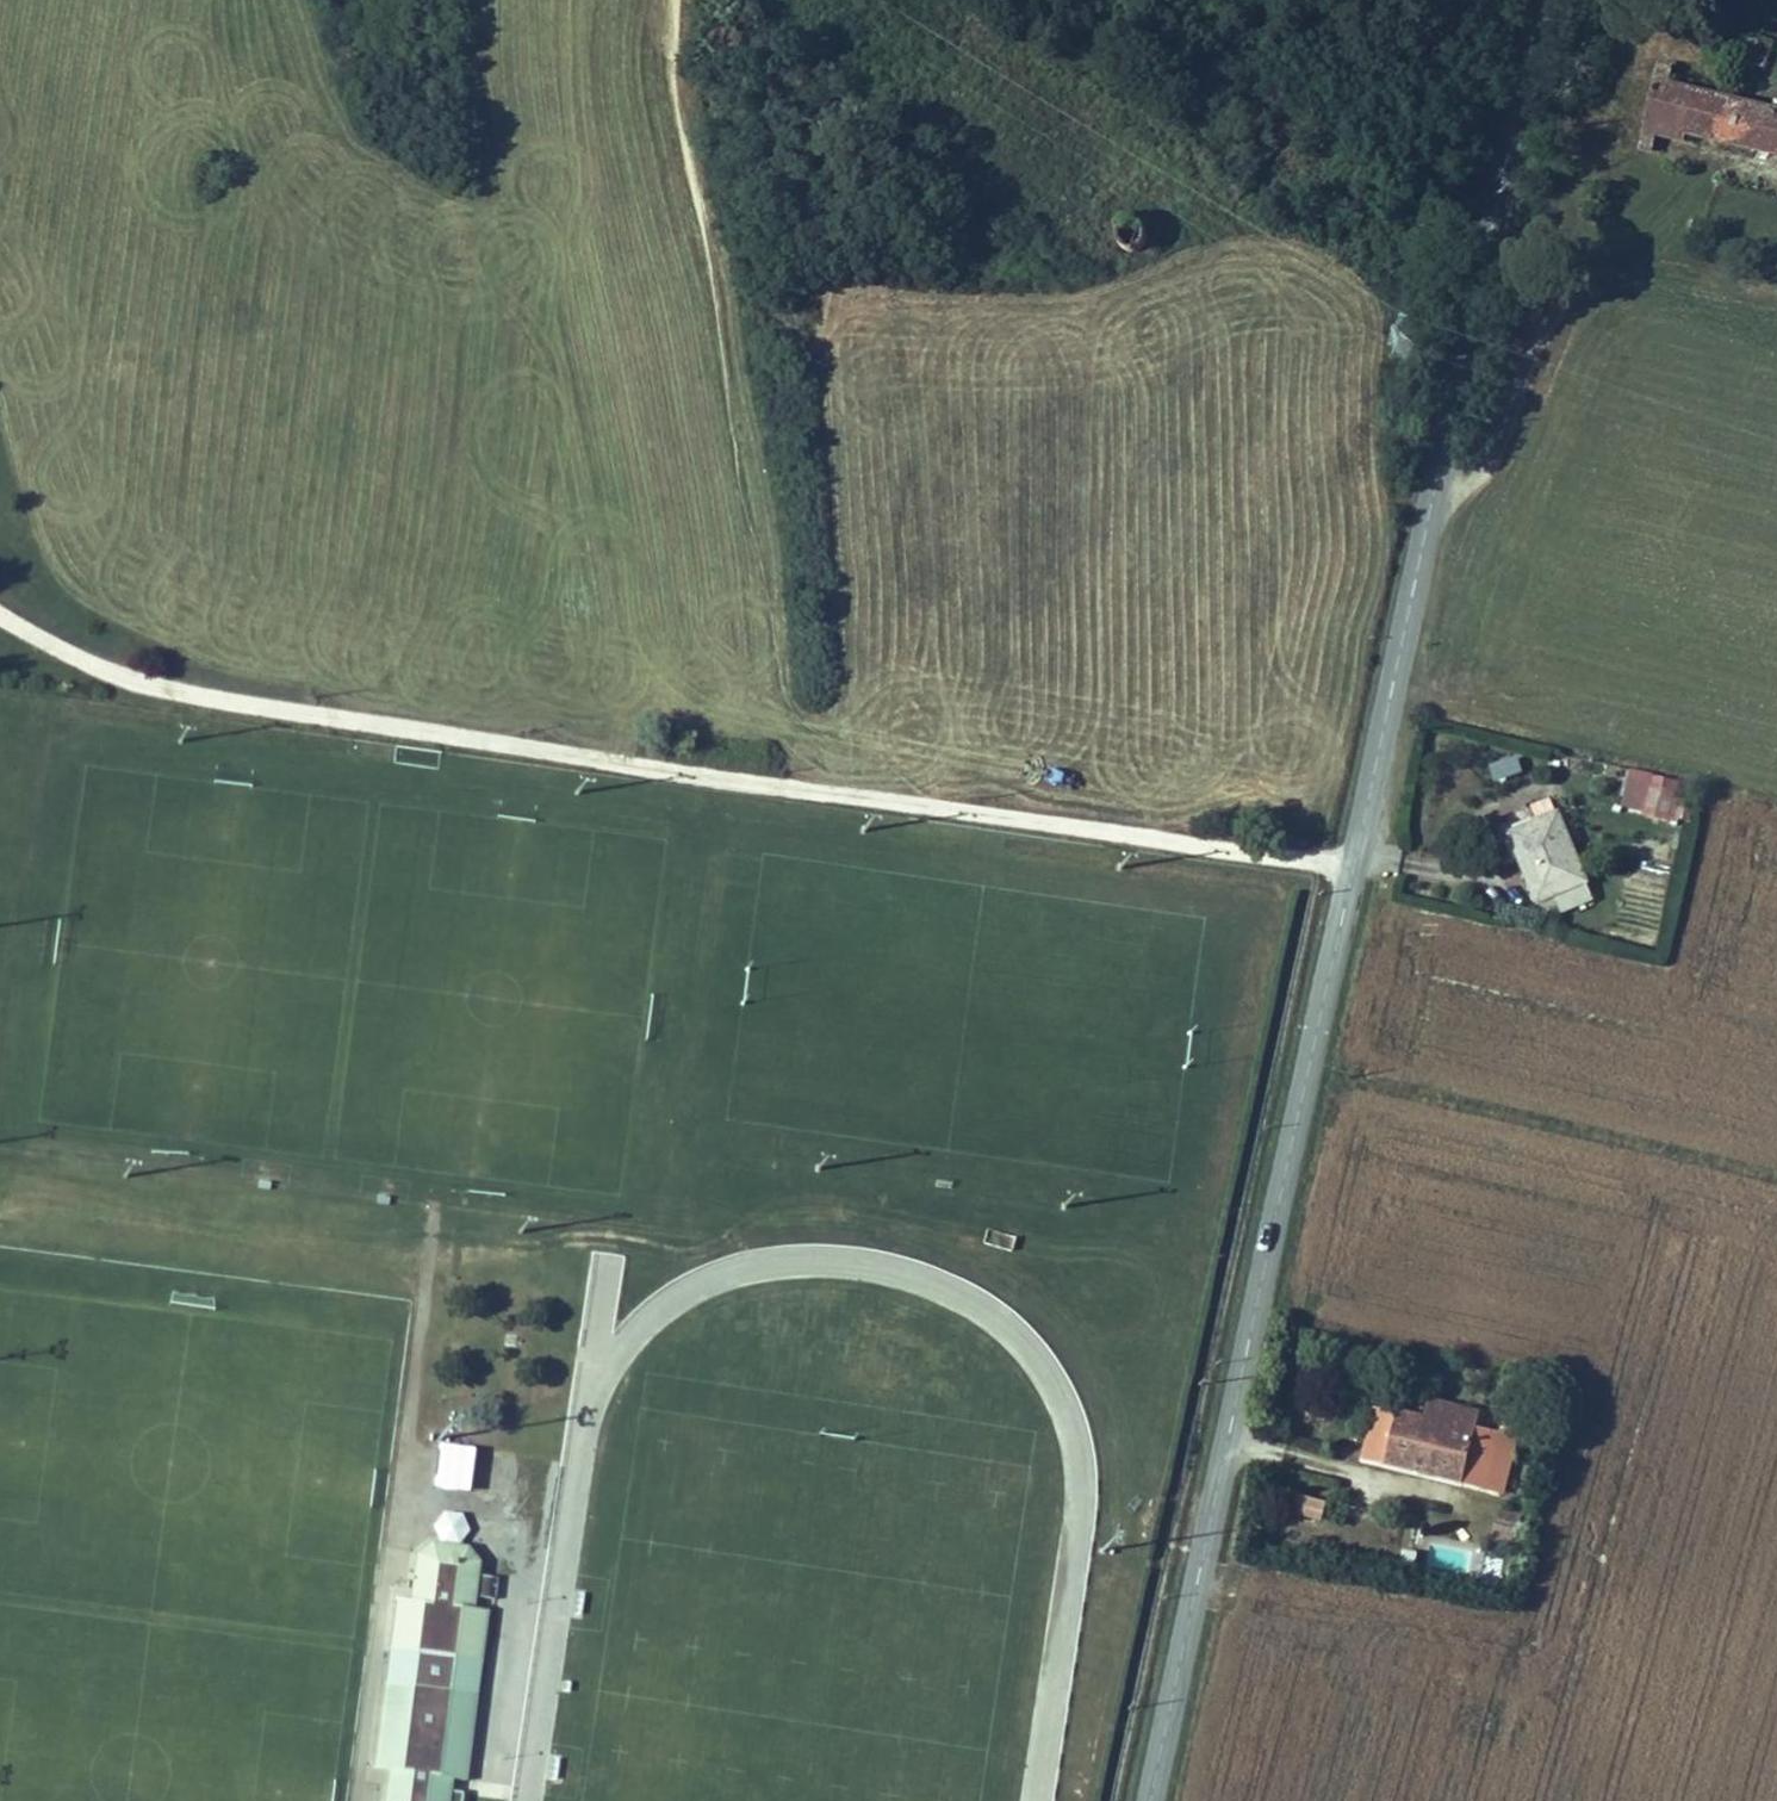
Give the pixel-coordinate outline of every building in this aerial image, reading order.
[(1745,96),(1667,77),(1669,66),(1640,58),(1618,142),(1645,150),(1650,132),(1680,138),(1682,133),(1776,156),(1776,105),(1745,96)] [(1741,60),(1738,74),(1751,77),(1755,63),(1741,60)] [(1121,233),(1121,240),(1124,246),(1125,247),(1131,251),(1139,251),(1145,248),(1149,242),(1150,235),(1146,228),(1141,224),(1138,223),(1131,223),(1124,227),(1121,233)] [(1517,758),(1487,763),(1491,782),(1520,776),(1517,758)] [(1689,819),(1694,796),(1677,793),(1680,781),(1662,776),(1660,789),(1630,782),(1625,805),(1689,819)] [(1555,908),(1586,895),(1539,794),(1510,806),(1521,829),(1506,835),(1534,900),(1547,898),(1555,908)] [(1443,1417),(1386,1405),(1374,1457),(1507,1485),(1523,1412),(1504,1408),(1498,1429),(1480,1424),(1482,1406),(1447,1399),(1443,1417)] [(1328,1500),(1299,1492),(1295,1509),(1323,1517),(1328,1500)] [(500,1594),(502,1575),(482,1571),(481,1560),(465,1543),(437,1539),(420,1553),(415,1585),(423,1586),(420,1600),(399,1596),(389,1646),(482,1660),(489,1611),(467,1607),(471,1592),(500,1594)] [(482,1660),(389,1646),(372,1765),(386,1766),(381,1800),(459,1800),(460,1794),(441,1791),(443,1777),(463,1780),(482,1660)]
